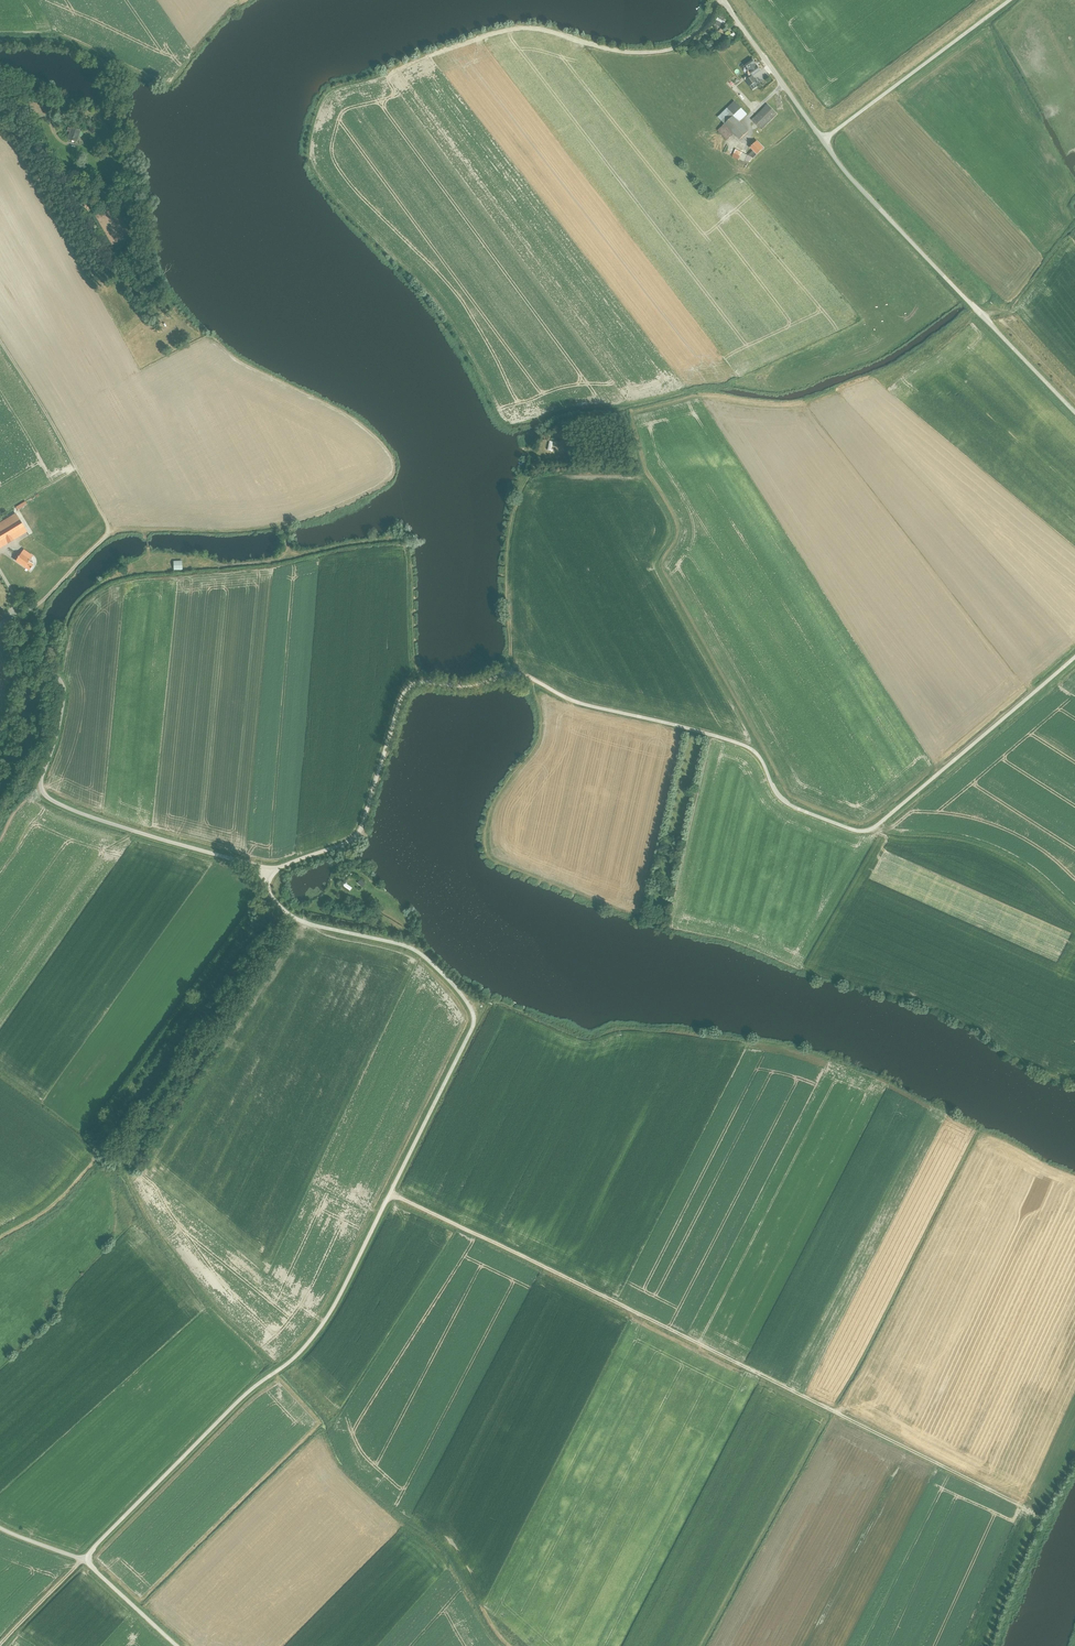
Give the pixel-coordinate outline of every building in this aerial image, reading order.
[(725,21),(717,17),(714,22),(722,27),(725,21)] [(734,37),(728,41),(731,46),(737,42),(734,37)] [(752,77),(760,71),(753,62),(745,68),(752,77)] [(744,85),(749,90),(753,86),(748,81),(744,85)] [(758,87),(751,93),(755,97),(761,91),(758,87)] [(721,121),(714,127),(725,139),(732,134),(739,141),(746,135),(737,125),(746,117),(735,105),(719,119),(721,121)] [(777,114),(769,105),(754,117),(762,127),(777,114)] [(70,132),(68,139),(77,142),(81,130),(71,127),(71,128),(68,127),(67,131),(70,132)] [(757,144),(752,148),(757,155),(762,152),(757,144)] [(750,156),(735,151),(733,158),(742,161),(741,165),(747,167),(750,156)] [(101,190),(95,193),(101,202),(106,199),(101,190)] [(161,321),(156,325),(161,331),(166,327),(161,321)] [(26,501),(16,507),(18,510),(28,504),(26,501)] [(0,523),(0,548),(28,532),(16,513),(0,523)] [(18,552),(15,557),(17,559),(16,561),(30,570),(34,564),(29,561),(33,555),(24,549),(21,554),(18,552)] [(182,560),(174,561),(174,570),(183,570),(182,560)] [(361,879),(357,882),(362,887),(365,884),(361,879)] [(344,881),(342,885),(350,890),(352,887),(344,881)]
